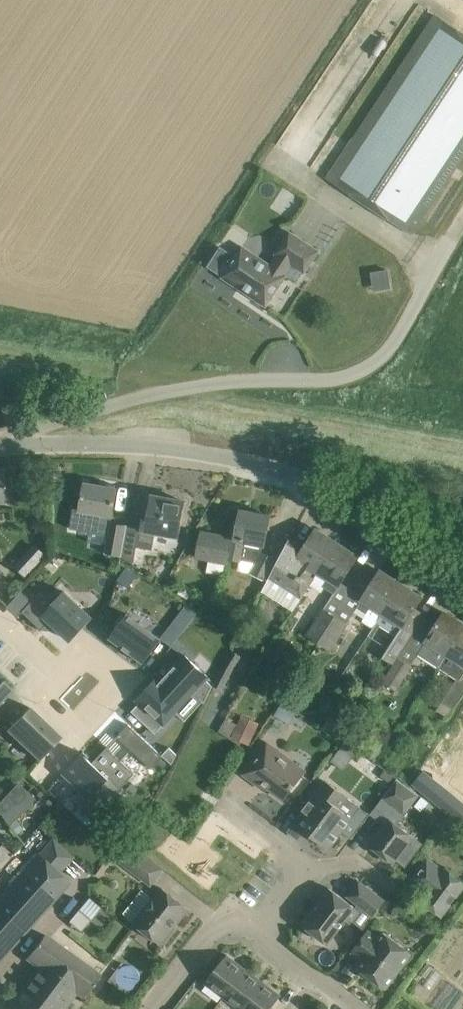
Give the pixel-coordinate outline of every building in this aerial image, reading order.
[(412,234),(462,156),(462,33),(429,10),(421,22),(428,27),(328,178),(412,234)] [(221,247),(208,267),(223,276),(222,277),(266,306),(287,275),(286,274),(292,264),(305,273),(319,251),(291,232),(276,254),(278,255),(272,265),(243,246),(236,256),(221,247)] [(375,270),(378,289),(396,286),(392,267),(375,270)] [(41,397),(31,398),(32,408),(42,407),(41,397)] [(104,487),(86,483),(82,509),(75,507),(71,528),(91,532),(92,528),(110,531),(105,557),(121,560),(127,526),(127,525),(115,522),(117,515),(113,515),(118,489),(116,489),(116,485),(105,483),(104,487)] [(143,529),(127,526),(121,560),(134,562),(137,545),(153,548),(156,532),(179,536),(185,501),(153,495),(150,510),(146,509),(143,529)] [(271,516),(241,510),(239,522),(235,521),(232,537),(202,531),(197,557),(228,563),(229,559),(239,561),(243,541),(265,545),(271,516)] [(294,611),(322,567),(337,543),(316,530),(306,546),(291,537),(262,592),(294,611)] [(335,592),(347,573),(358,556),(337,543),(322,567),(332,574),(325,586),(335,592)] [(264,579),(275,558),(261,551),(250,572),(264,579)] [(12,566),(26,579),(33,571),(20,559),(12,566)] [(128,568),(119,581),(126,586),(129,588),(138,575),(136,573),(128,568)] [(373,629),(402,584),(381,571),(357,607),(368,614),(363,622),(373,629)] [(402,584),(369,636),(374,639),(383,626),(398,636),(384,658),(396,665),(427,615),(416,608),(422,598),(402,584)] [(62,629),(73,639),(95,616),(66,589),(64,591),(62,589),(53,599),(55,601),(46,611),(33,599),(23,610),(43,629),(44,628),(52,619),(62,629)] [(319,641),(335,616),(322,608),(306,633),(319,641)] [(450,650),(462,630),(462,624),(445,612),(418,654),(439,667),(450,650)] [(126,613),(108,637),(143,663),(161,638),(126,613)] [(335,616),(319,641),(331,649),(347,624),(335,616)] [(450,650),(460,656),(453,668),(462,674),(462,630),(450,650)] [(245,655),(234,649),(233,648),(212,684),(224,691),(245,655)] [(159,674),(135,700),(138,703),(153,718),(145,726),(154,735),(155,734),(155,733),(162,726),(163,727),(176,713),(177,712),(175,710),(193,691),(201,699),(205,703),(214,686),(207,680),(210,677),(207,674),(185,653),(162,677),(159,674)] [(395,691),(400,684),(411,666),(400,659),(396,665),(384,683),(395,691)] [(458,675),(441,700),(453,708),(462,694),(462,678),(458,675)] [(0,677),(0,702),(12,689),(0,677)] [(61,736),(29,706),(7,729),(39,759),(61,736)] [(243,715),(233,738),(252,746),(262,723),(243,715)] [(129,724),(118,736),(146,762),(152,768),(153,768),(163,757),(129,724)] [(285,799),(297,783),(306,770),(268,742),(244,773),(260,786),(263,783),(285,799)] [(163,755),(173,764),(177,756),(177,755),(178,754),(177,753),(170,747),(169,747),(163,755)] [(136,773),(108,748),(94,762),(82,751),(61,774),(80,791),(73,799),(94,819),(136,773)] [(386,768),(381,775),(390,783),(396,776),(386,768)] [(385,824),(369,844),(381,854),(380,858),(386,862),(389,860),(394,863),(396,860),(406,867),(424,844),(414,836),(398,824),(420,795),(398,778),(383,798),(396,808),(385,824)] [(370,814),(348,797),(326,780),(301,814),(311,822),(305,830),(330,848),(343,831),(352,838),(370,814)] [(23,812),(6,796),(0,802),(0,813),(10,825),(23,812)] [(448,843),(459,828),(448,820),(437,835),(448,843)] [(10,825),(17,833),(22,829),(16,821),(10,825)] [(0,897),(0,962),(58,899),(71,884),(59,874),(74,857),(53,839),(0,897)] [(0,847),(0,871),(14,855),(2,845),(0,847)] [(163,869),(133,846),(121,862),(151,885),(163,869)] [(454,900),(462,888),(462,881),(447,869),(445,871),(428,858),(412,879),(429,892),(423,901),(442,916),(454,900)] [(375,915),(385,901),(360,881),(349,895),(361,905),(358,909),(330,888),(302,923),(328,943),(341,928),(348,917),(364,929),(375,915)] [(189,909),(174,896),(163,887),(135,922),(161,944),(189,909)] [(90,895),(71,921),(83,929),(102,904),(90,895)] [(386,988),(398,972),(413,953),(385,932),(380,938),(369,929),(364,935),(352,951),(363,960),(358,967),(386,988)] [(82,999),(101,975),(45,934),(28,958),(40,967),(8,1008),(65,1008),(76,994),(82,999)] [(224,997),(245,968),(227,954),(206,983),(224,997)] [(264,981),(245,968),(224,997),(240,1008),(243,1008),(264,981)] [(282,995),(264,981),(243,1008),(271,1008),(282,995)]
